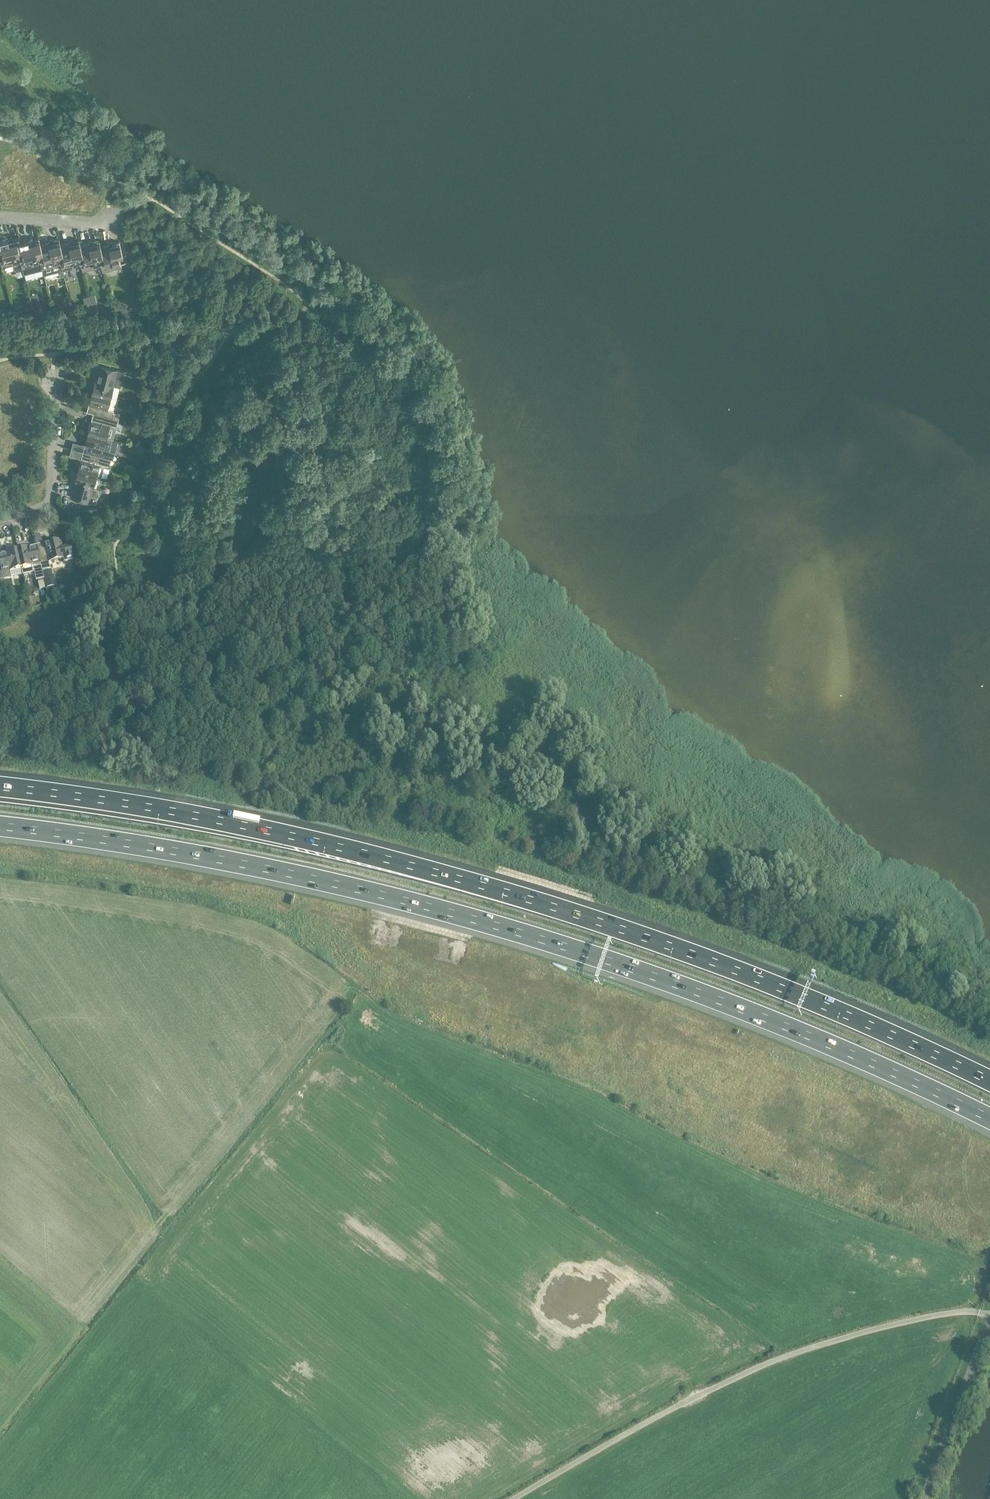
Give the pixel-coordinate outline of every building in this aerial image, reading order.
[(9,236),(0,238),(0,240),(0,242),(2,248),(0,249),(0,260),(2,267),(13,264),(14,270),(22,268),(18,251),(22,250),(20,243),(19,239),(19,237),(9,239),(9,236)] [(29,240),(28,236),(19,239),(20,243),(22,250),(18,251),(22,268),(24,273),(42,269),(40,260),(38,251),(42,251),(40,244),(39,238),(29,240)] [(59,239),(40,244),(42,251),(38,251),(40,260),(42,269),(44,274),(62,269),(60,261),(58,252),(62,251),(60,244),(61,244),(59,239)] [(82,252),(80,245),(79,239),(61,244),(60,244),(62,251),(58,252),(60,261),(62,269),(75,266),(74,264),(80,262),(78,253),(82,252)] [(100,246),(101,246),(99,240),(80,245),(82,252),(78,253),(80,262),(82,270),(95,267),(94,265),(100,263),(98,254),(102,253),(100,246)] [(102,271),(106,270),(115,268),(122,266),(121,264),(131,261),(126,240),(119,241),(101,246),(100,246),(102,253),(98,254),(100,263),(102,271)] [(47,286),(60,283),(59,277),(46,280),(47,286)] [(141,348),(131,351),(134,358),(143,355),(141,348)] [(120,387),(123,379),(124,372),(118,370),(119,370),(99,365),(98,372),(92,392),(111,397),(114,386),(120,387)] [(111,397),(92,392),(87,412),(93,413),(94,413),(119,420),(120,414),(114,412),(114,410),(108,408),(111,397)] [(94,413),(93,413),(88,432),(107,437),(110,426),(116,428),(119,420),(94,413)] [(107,437),(88,432),(83,452),(108,459),(113,460),(115,452),(110,450),(113,439),(107,437)] [(108,459),(83,452),(78,471),(97,476),(100,465),(106,467),(108,459)] [(78,471),(73,491),(71,497),(96,504),(98,498),(100,489),(94,488),(97,476),(78,471)] [(37,545),(42,571),(50,569),(49,562),(64,559),(65,559),(66,561),(73,560),(71,550),(69,548),(63,549),(62,540),(37,545)] [(37,545),(17,550),(21,569),(33,566),(34,572),(42,571),(37,545)] [(0,554),(0,564),(3,579),(11,578),(10,571),(21,569),(17,550),(0,554)] [(42,571),(46,588),(54,586),(50,569),(42,571)] [(4,580),(6,588),(13,587),(11,578),(4,580)]
